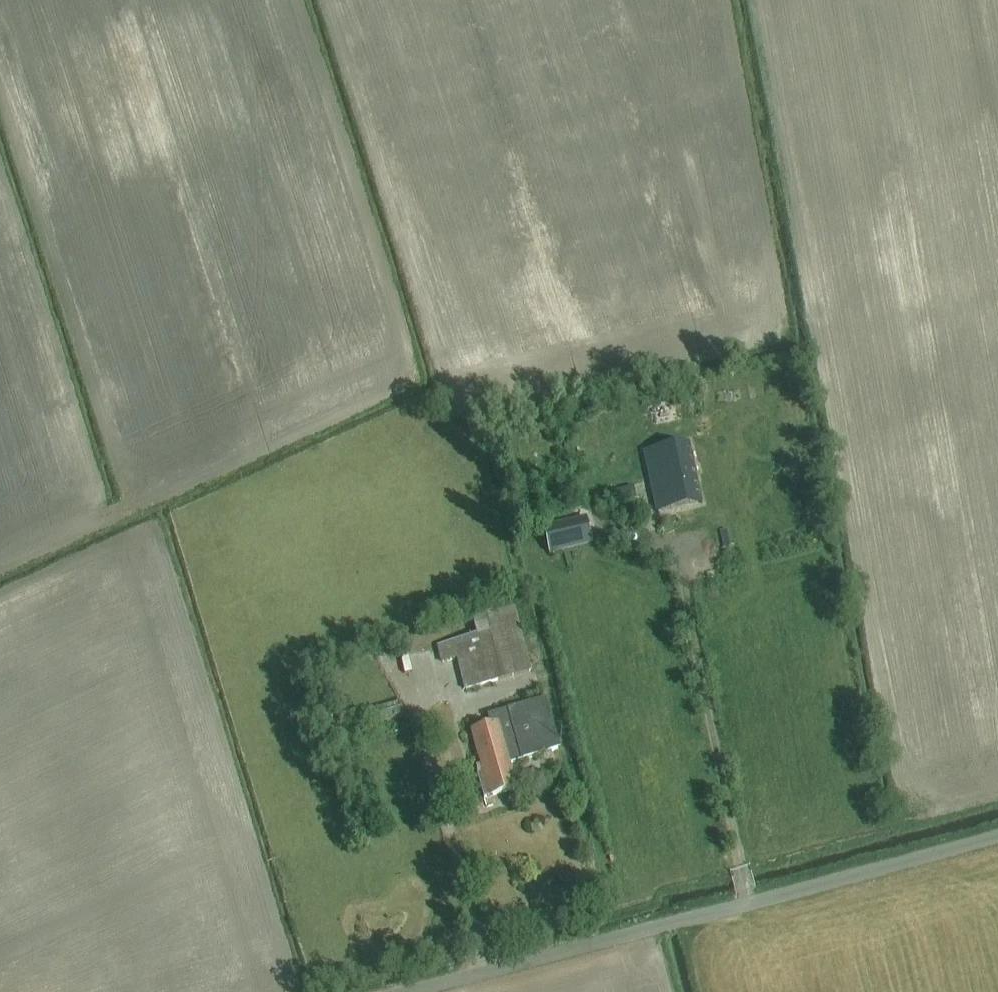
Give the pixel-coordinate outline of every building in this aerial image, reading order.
[(645,451),(644,451),(657,512),(658,512),(658,510),(700,501),(700,503),(702,503),(689,441),(687,442),(688,443),(646,452),(645,451)] [(608,494),(637,486),(633,472),(604,480),(608,494)] [(586,517),(543,528),(549,554),(592,543),(586,517)] [(455,658),(465,691),(530,671),(511,607),(472,619),(477,635),(437,647),(441,662),(455,658)] [(509,762),(558,749),(545,700),(488,716),(490,725),(471,731),(480,766),(475,767),(484,797),(516,788),(509,762)]
